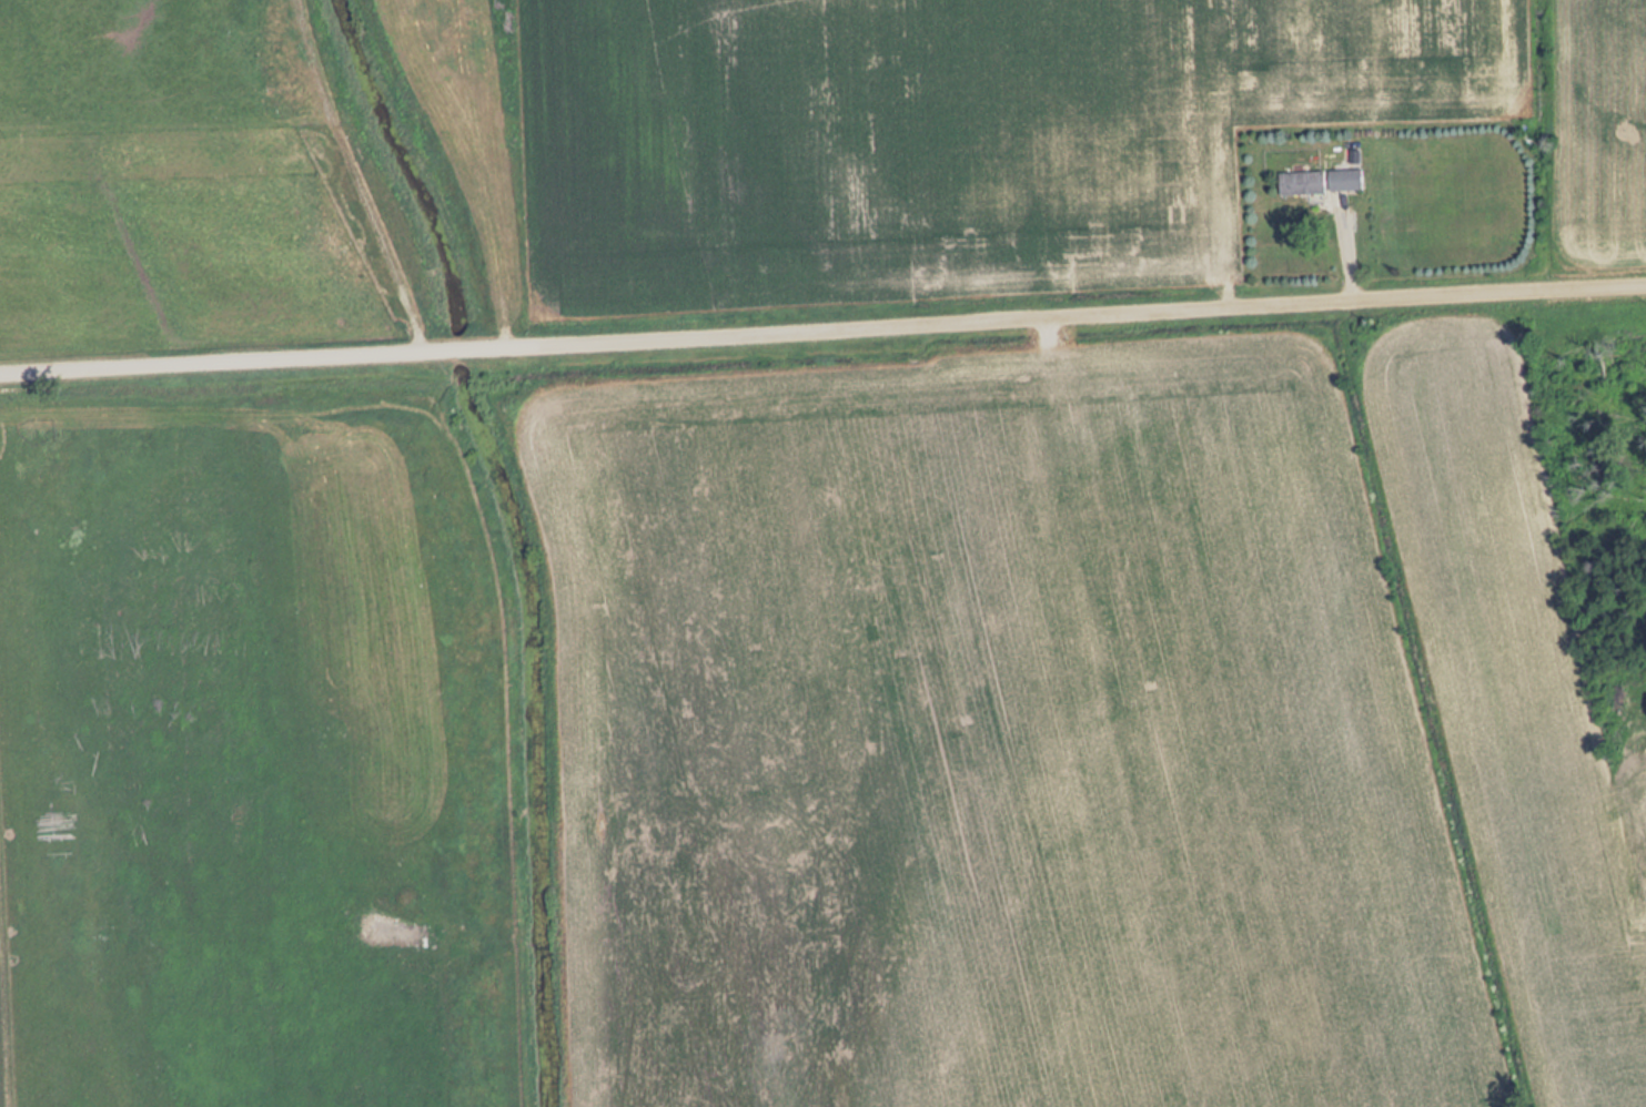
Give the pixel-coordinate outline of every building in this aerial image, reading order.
[(1332,170),(1332,190),(1366,190),(1366,170),(1332,170)] [(1283,171),(1283,194),(1329,194),(1329,171),(1283,171)]
